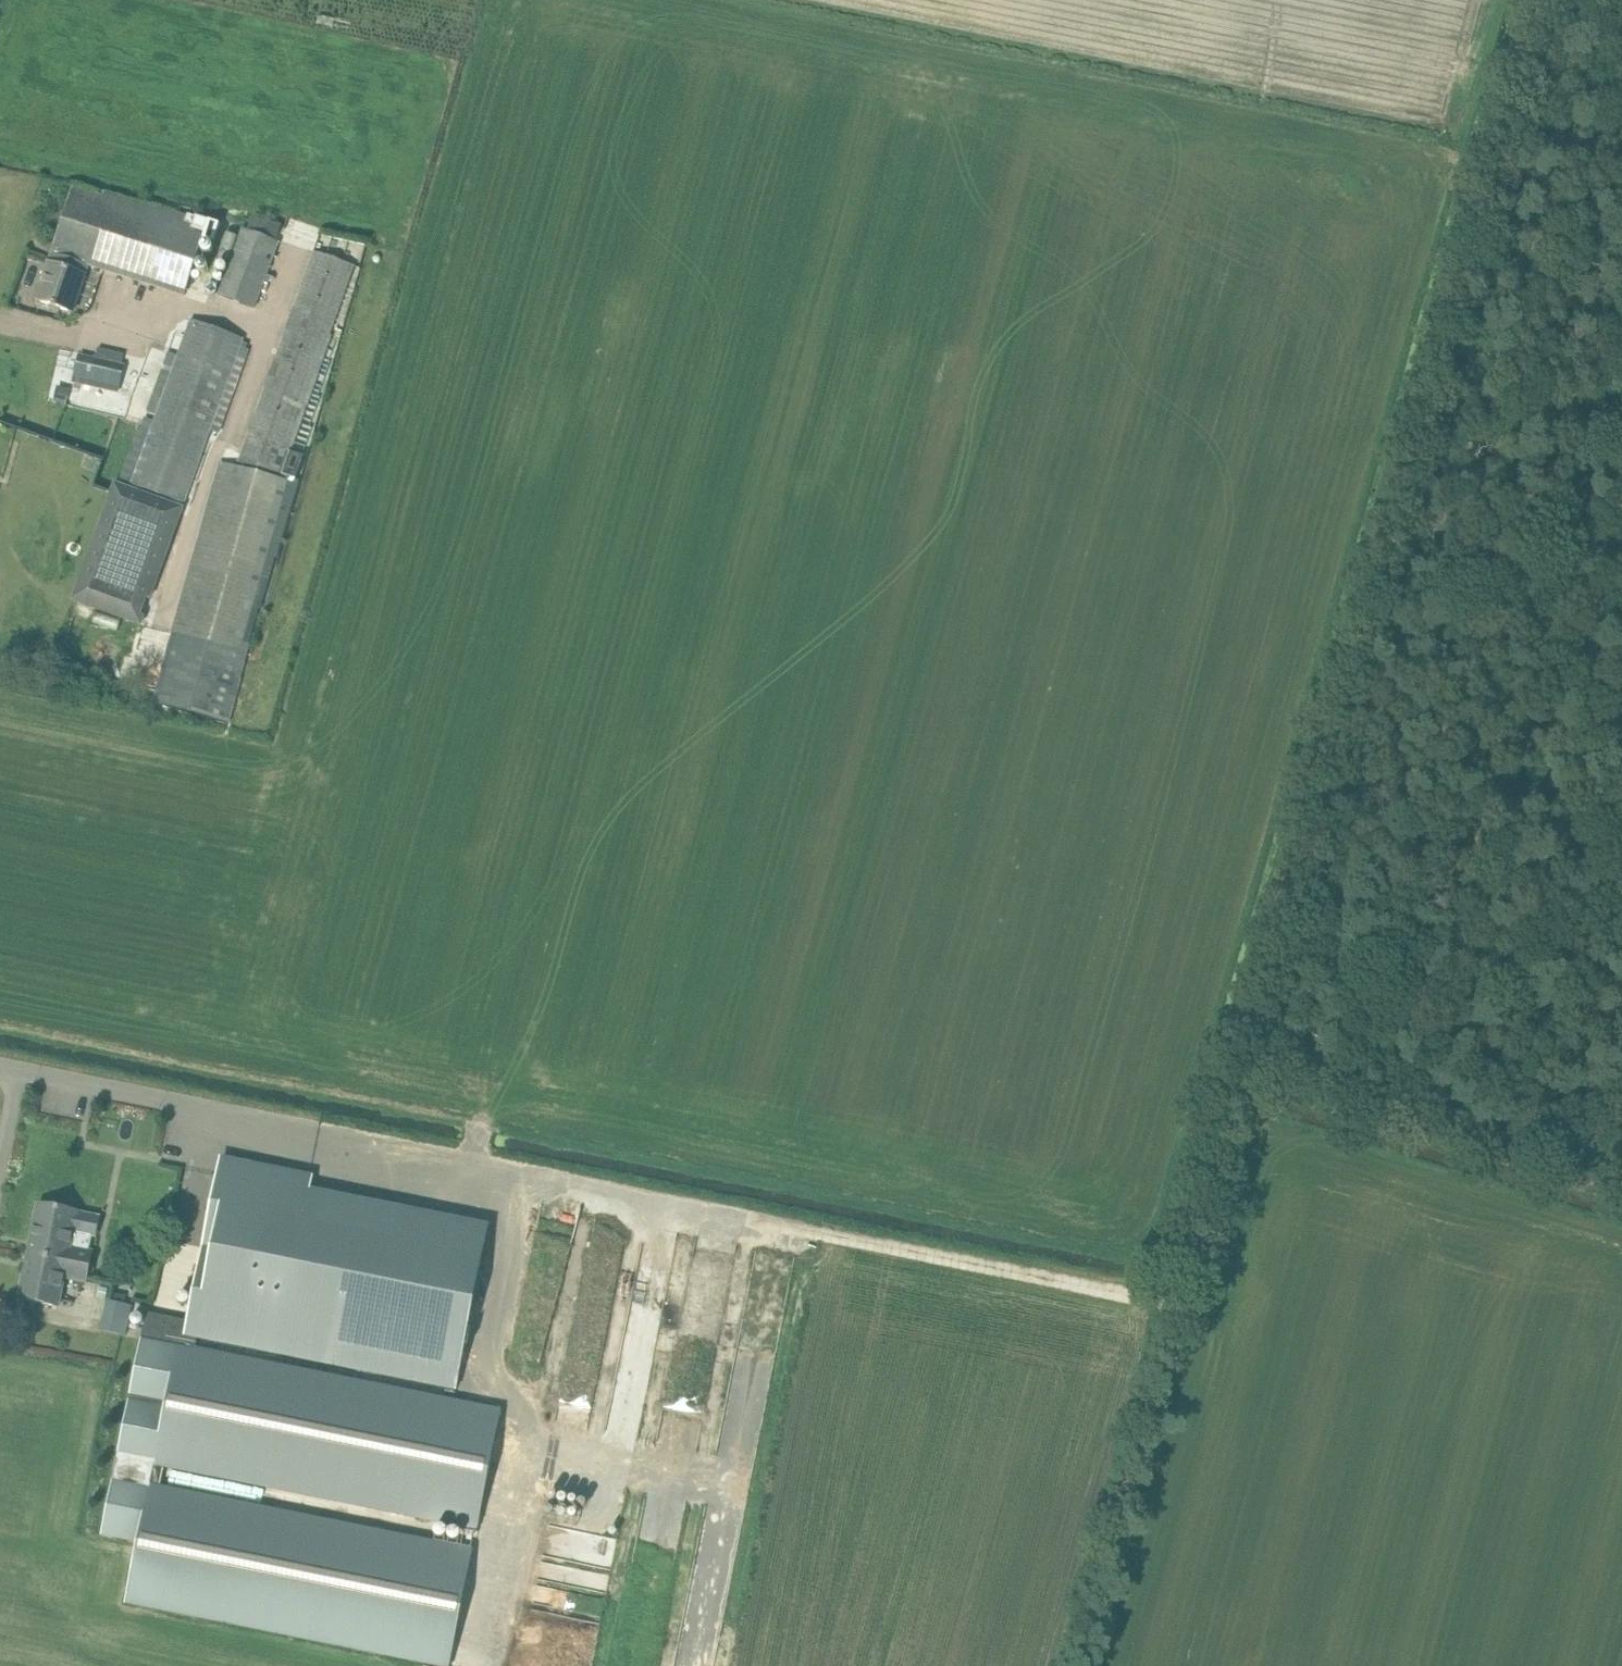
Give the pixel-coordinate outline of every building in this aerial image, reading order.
[(74,312),(90,266),(183,296),(208,222),(155,205),(154,208),(103,191),(102,195),(74,186),(36,299),(74,312)] [(242,229),(217,296),(255,310),(280,242),(242,229)] [(170,633),(180,636),(160,706),(221,723),(288,481),(280,479),(355,267),(314,253),(239,467),(218,461),(170,633)] [(246,340),(193,321),(134,483),(186,503),(246,340)] [(71,383),(118,394),(124,365),(78,354),(71,383)] [(183,508),(115,483),(73,600),(140,624),(144,615),(137,613),(143,596),(150,598),(165,556),(183,508)] [(457,1388),(489,1226),(310,1190),(312,1177),(221,1159),(207,1225),(189,1321),(183,1347),(195,1349),(198,1336),(457,1388)] [(39,1204),(29,1254),(89,1267),(93,1252),(89,1251),(93,1235),(73,1231),(77,1211),(61,1208),(39,1204)] [(86,1281),(89,1267),(29,1254),(20,1298),(58,1306),(64,1277),(86,1281)] [(108,1300),(101,1330),(126,1335),(133,1306),(108,1300)] [(161,1485),(164,1465),(478,1529),(500,1412),(195,1349),(183,1347),(189,1321),(147,1312),(114,1476),(116,1476),(161,1485)] [(609,1424),(605,1442),(630,1447),(633,1428),(609,1424)] [(476,1549),(116,1476),(103,1538),(140,1545),(128,1601),(451,1665),(452,1665),(476,1549)]
